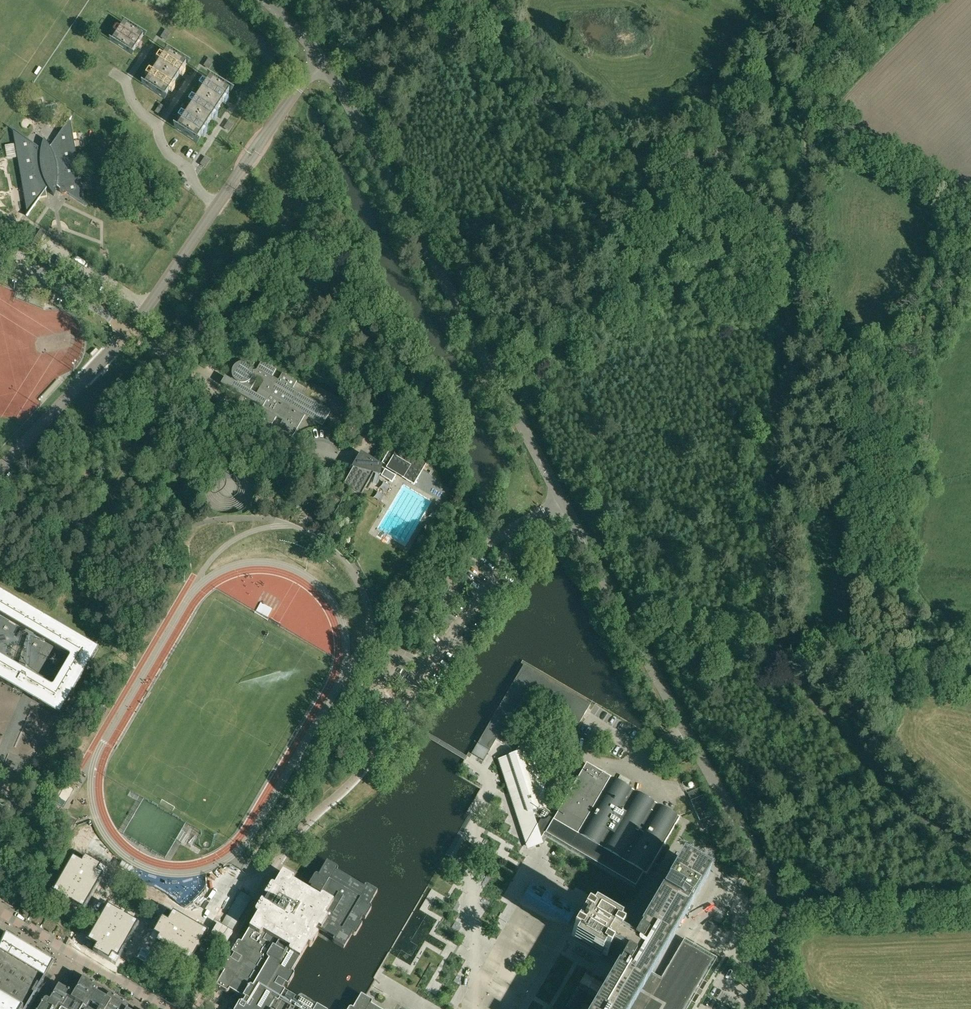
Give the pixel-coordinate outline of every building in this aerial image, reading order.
[(139,43),(143,36),(123,23),(112,40),(132,53),(139,43)] [(155,68),(175,81),(179,75),(186,65),(166,51),(155,68)] [(169,91),(175,81),(155,68),(144,84),(164,97),(169,91)] [(198,95),(219,109),(222,103),(229,93),(209,80),(198,95)] [(213,117),(219,109),(198,95),(187,113),(207,126),(213,117)] [(197,141),(201,135),(203,132),(207,126),(187,113),(177,128),(197,141)] [(27,216),(39,199),(40,198),(47,197),(46,190),(47,187),(54,196),(57,185),(60,188),(60,189),(60,190),(60,191),(60,192),(61,193),(62,193),(63,194),(64,194),(65,194),(66,193),(67,193),(85,204),(70,120),(71,119),(70,119),(50,147),(44,138),(41,149),(12,129),(12,130),(27,215),(27,216)] [(229,381),(223,377),(219,385),(240,397),(235,404),(250,412),(254,405),(260,409),(256,416),(270,424),(275,417),(281,421),(277,428),(291,437),(303,416),(321,426),(329,411),(301,395),(299,393),(291,389),(295,382),(281,374),(277,381),(271,377),(275,370),(260,362),(255,371),(252,371),(251,370),(250,368),(249,367),(248,365),(246,364),(245,363),(242,363),(240,363),(237,364),(234,365),(233,367),(231,369),(231,372),(230,373),(231,376),(232,379),(229,381)] [(394,442),(381,463),(388,467),(394,457),(409,466),(402,478),(414,485),(420,474),(428,462),(394,442)] [(216,446),(211,456),(221,462),(227,451),(216,446)] [(360,456),(350,471),(343,484),(345,485),(348,487),(360,494),(364,487),(376,466),(360,456)] [(381,476),(391,482),(395,476),(385,470),(381,476)] [(14,688),(23,693),(25,694),(32,699),(59,715),(98,649),(63,628),(57,624),(53,622),(0,591),(0,612),(48,640),(74,655),(53,690),(39,682),(32,678),(30,676),(0,659),(0,680),(14,688)] [(498,760),(527,845),(527,844),(536,828),(533,818),(536,817),(537,819),(537,820),(539,821),(541,822),(543,822),(545,822),(547,821),(548,820),(549,818),(554,820),(556,817),(555,816),(545,809),(550,807),(525,735),(526,734),(525,734),(516,752),(513,744),(507,740),(532,697),(579,725),(591,704),(524,665),(478,743),(490,750),(496,740),(510,748),(513,755),(498,760)] [(490,751),(478,744),(472,754),(484,761),(490,751)] [(645,876),(645,875),(678,819),(636,794),(585,764),(555,816),(556,817),(554,820),(549,818),(548,820),(547,821),(545,822),(543,822),(541,822),(539,821),(537,820),(537,819),(536,817),(533,818),(536,828),(527,844),(540,840),(544,834),(544,835),(553,840),(634,887),(642,874),(645,876)] [(630,781),(620,775),(618,779),(627,785),(630,781)] [(690,799),(699,795),(697,790),(687,794),(690,799)] [(73,824),(64,818),(60,825),(69,830),(73,824)] [(715,825),(713,819),(702,824),(704,830),(715,825)] [(73,858),(53,893),(66,900),(64,902),(69,905),(71,903),(83,910),(103,875),(95,870),(97,865),(83,857),(80,862),(73,858)] [(302,997),(301,997),(300,998),(300,1000),(284,990),(287,985),(289,986),(296,976),(296,975),(296,974),(295,974),(293,973),(310,946),(311,947),(312,947),(313,947),(313,946),(319,936),(316,934),(319,929),(336,939),(335,940),(335,941),(335,942),(336,942),(346,948),(354,934),(355,935),(356,935),(357,935),(357,934),(363,924),(361,922),(364,917),(366,919),(373,908),(373,907),(372,906),(371,905),(379,891),(368,885),(367,885),(366,885),(366,886),(365,887),(337,871),(339,869),(339,868),(338,867),(327,862),(319,875),(317,874),(316,874),(315,875),(309,885),(312,887),(310,892),(293,883),(295,881),(295,880),(295,879),(294,879),(284,874),(274,889),(272,888),(271,888),(270,888),(264,898),(267,900),(264,905),(261,904),(255,915),(255,916),(257,917),(241,944),(239,943),(238,943),(237,944),(233,950),(231,954),(234,956),(231,961),(228,959),(223,969),(222,970),(222,971),(223,972),(224,973),(216,986),(226,992),(226,993),(227,993),(228,992),(229,991),(245,1001),(242,1006),(239,1004),(236,1008),(322,1008),(302,997)] [(688,1001),(693,993),(696,988),(701,980),(712,961),(683,944),(662,981),(649,974),(675,931),(677,927),(681,919),(687,910),(705,879),(686,868),(680,864),(668,884),(661,895),(655,904),(640,933),(632,945),(618,937),(621,931),(614,927),(615,926),(605,920),(594,913),(592,916),(585,912),(582,918),(575,930),(571,936),(578,940),(577,942),(595,953),(599,955),(600,953),(601,954),(607,957),(607,956),(609,953),(623,961),(615,976),(596,1008),(684,1008),(688,1001)] [(240,893),(221,924),(231,930),(251,899),(240,893)] [(107,908),(84,947),(106,960),(108,955),(117,960),(137,925),(125,918),(126,915),(121,912),(120,915),(107,908)] [(160,934),(155,943),(190,963),(198,951),(200,952),(203,947),(201,946),(208,933),(173,913),(169,920),(164,918),(156,932),(160,934)] [(10,935),(6,932),(6,933),(6,932),(0,944),(0,1008),(26,1008),(54,961),(10,935)] [(127,1008),(126,1007),(125,1006),(110,997),(109,997),(108,997),(107,997),(107,998),(106,1000),(96,994),(97,992),(97,991),(97,990),(96,989),(93,987),(95,984),(83,977),(74,992),(75,993),(73,996),(58,987),(49,1002),(47,1001),(46,1001),(45,1001),(44,1002),(40,1008),(127,1008)] [(372,1006),(373,1004),(373,1003),(372,1002),(365,998),(362,996),(354,1008),(377,1008),(372,1006)]
